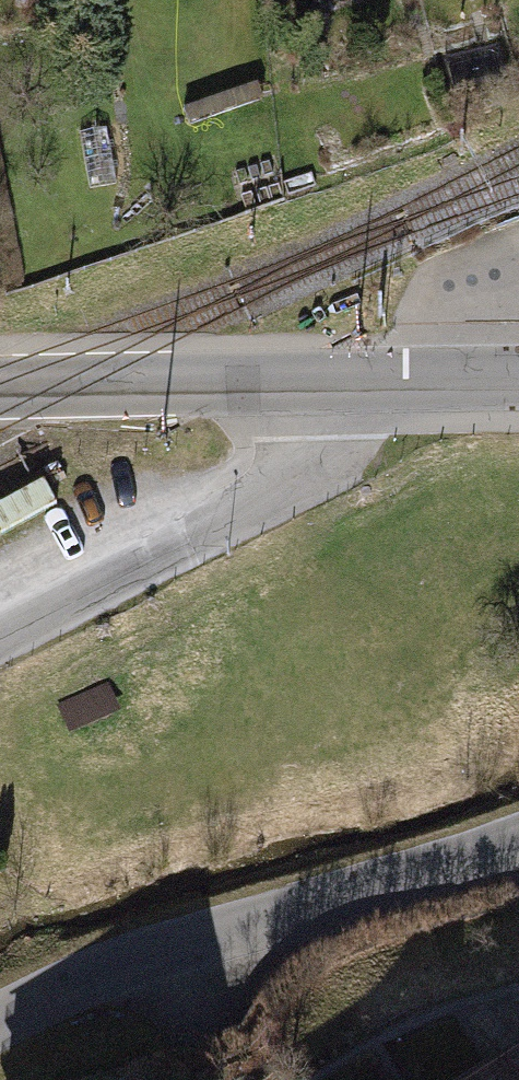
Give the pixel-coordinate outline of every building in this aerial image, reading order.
[(484,1070),(490,1079),(518,1079),(518,1047),(484,1070)] [(468,1079),(490,1079),(484,1070),(468,1079)]
